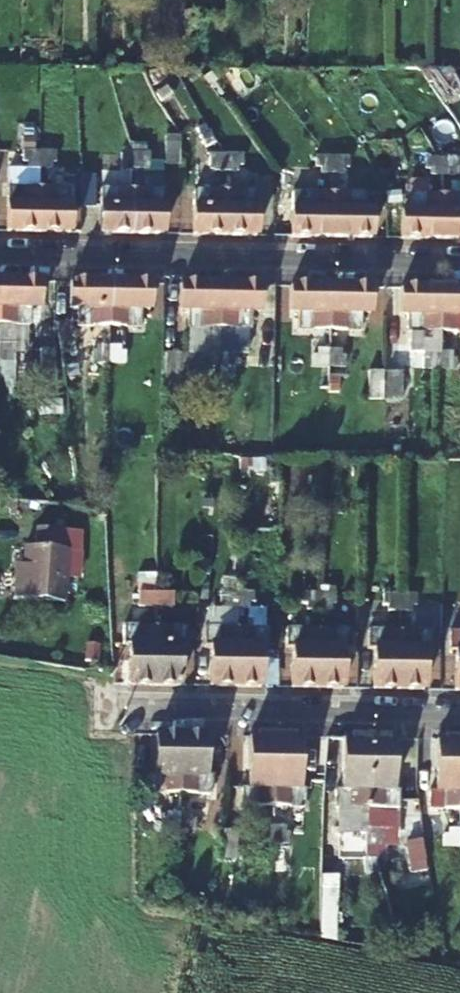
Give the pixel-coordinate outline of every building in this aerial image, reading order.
[(429,85),(442,105),(459,94),(446,74),(429,85)] [(176,165),(176,141),(161,141),(161,165),(176,165)] [(30,176),(30,158),(14,158),(14,169),(19,169),(19,176),(30,176)] [(30,158),(30,176),(41,176),(41,169),(46,169),(46,159),(30,158)] [(132,164),(130,160),(115,160),(115,170),(121,170),(121,175),(132,176),(132,164)] [(132,164),(132,176),(143,176),(143,170),(148,170),(148,160),(130,160),(132,164)] [(225,164),(223,161),(207,161),(207,170),(212,170),(212,178),(225,178),(225,164)] [(225,164),(225,178),(237,178),(237,172),(243,172),(243,161),(223,161),(225,164)] [(331,173),(323,162),(314,161),(314,172),(319,172),(319,178),(331,178),(331,173)] [(331,173),(331,178),(343,178),(343,172),(349,172),(349,162),(323,162),(331,173)] [(441,169),(437,164),(424,164),(424,173),(428,173),(428,180),(440,180),(441,169)] [(441,169),(440,180),(453,180),(453,173),(459,173),(459,164),(437,164),(441,169)] [(274,203),(274,176),(260,176),(259,203),(274,203)] [(94,180),(81,179),(80,209),(93,209),(94,180)] [(224,238),(253,239),(254,214),(258,215),(258,198),(255,198),(255,181),(241,181),(241,199),(225,198),(224,238)] [(38,195),(21,195),(21,193),(6,192),(6,210),(8,210),(7,234),(38,235),(38,195)] [(38,235),(69,236),(69,211),(71,211),(72,194),(53,194),(53,195),(38,195),(38,235)] [(132,237),(132,197),(115,197),(115,195),(98,195),(98,210),(99,210),(99,236),(132,237)] [(132,237),(162,237),(162,211),(164,211),(165,196),(148,195),(148,198),(132,197),(132,237)] [(224,238),(225,198),(209,198),(209,197),(192,196),(192,213),(194,213),(193,238),(224,238)] [(330,240),(331,199),(315,199),(315,197),(298,197),(298,213),(290,213),(290,240),(330,240)] [(330,240),(369,241),(369,215),(362,215),(363,198),(348,197),(348,200),(331,199),(330,240)] [(439,243),(440,200),(424,200),(425,198),(407,198),(407,216),(400,215),(400,241),(439,243)] [(459,243),(459,200),(455,200),(455,201),(440,200),(439,243),(459,243)] [(15,327),(16,328),(29,329),(30,310),(38,310),(38,284),(0,283),(0,326),(15,327)] [(108,285),(69,285),(68,310),(76,311),(76,330),(91,330),(91,329),(108,329),(108,285)] [(108,285),(108,329),(123,329),(123,331),(139,330),(139,313),(147,312),(148,286),(108,285)] [(217,287),(176,287),(176,312),(184,312),(183,331),(198,332),(198,329),(216,330),(217,287)] [(217,287),(216,330),(234,330),(234,332),(249,332),(250,314),(258,314),(258,288),(217,287)] [(328,289),(288,289),(288,314),(294,315),(294,334),(310,334),(310,331),(328,332),(328,289)] [(328,289),(328,332),(345,332),(345,334),(359,335),(360,316),(367,317),(368,290),(328,289)] [(438,291),(398,290),(398,318),(406,318),(406,336),(422,336),(422,334),(437,334),(438,291)] [(437,334),(454,334),(454,337),(459,337),(459,292),(438,291),(437,334)] [(70,322),(57,324),(60,354),(74,353),(70,322)] [(14,364),(14,353),(10,353),(9,346),(0,346),(0,364),(14,364)] [(107,366),(107,348),(95,348),(94,355),(90,355),(90,365),(107,366)] [(107,348),(107,366),(124,366),(124,356),(119,355),(119,349),(107,348)] [(216,351),(215,368),(233,368),(234,358),(228,358),(229,351),(216,351)] [(327,370),(327,354),(315,354),(315,360),(311,360),(311,369),(327,370)] [(327,354),(327,370),(344,370),(344,361),(339,361),(340,354),(327,354)] [(436,372),(437,354),(425,354),(425,361),(419,362),(419,372),(436,372)] [(437,354),(436,372),(454,372),(454,362),(449,362),(449,354),(437,354)] [(401,373),(367,372),(366,400),(400,400),(401,373)] [(41,535),(85,539),(87,526),(43,521),(41,535)] [(85,539),(41,535),(39,554),(27,552),(24,580),(17,579),(15,605),(64,609),(67,585),(69,557),(83,559),(85,539)] [(81,586),(83,559),(69,557),(67,585),(81,586)] [(206,580),(195,580),(195,604),(205,604),(206,580)] [(153,612),(153,597),(136,597),(136,605),(141,605),(140,612),(153,612)] [(153,597),(153,612),(165,612),(165,607),(170,607),(171,597),(153,597)] [(235,613),(235,598),(219,598),(219,607),(224,607),(224,613),(235,613)] [(235,598),(235,613),(249,614),(249,608),(254,608),(254,599),(235,598)] [(317,616),(317,599),(299,599),(299,608),(305,609),(304,615),(317,616)] [(317,599),(317,616),(328,616),(329,609),(335,610),(335,599),(317,599)] [(397,616),(398,601),(380,601),(380,611),(385,611),(385,616),(397,616)] [(398,601),(397,616),(410,617),(410,611),(416,611),(416,602),(398,601)] [(152,690),(153,633),(136,633),(136,632),(120,632),(119,649),(127,650),(127,690),(152,690)] [(152,690),(177,690),(178,651),(185,651),(186,632),(168,632),(168,633),(153,633),(152,690)] [(234,691),(235,634),(218,634),(218,632),(203,632),(202,651),(208,651),(208,691),(234,691)] [(234,691),(260,692),(260,652),(266,652),(266,633),(251,633),(251,635),(235,634),(234,691)] [(316,692),(316,637),(300,636),(300,635),(284,634),(284,652),(290,652),(290,692),(316,692)] [(316,692),(341,693),(342,653),(348,653),(349,636),(331,635),(331,637),(316,637),(316,692)] [(396,694),(397,639),(379,638),(379,637),(365,636),(365,654),(372,654),(371,694),(396,694)] [(396,694),(422,695),(422,655),(429,655),(429,637),(413,637),(413,639),(397,639),(396,694)] [(448,638),(448,656),(454,656),(453,695),(459,696),(459,638),(448,638)] [(178,739),(153,739),(152,780),(146,780),(145,798),(160,798),(160,797),(178,797),(178,739)] [(178,739),(178,797),(195,797),(195,799),(210,799),(210,780),(202,780),(204,740),(178,739)] [(272,741),(247,740),(247,792),(239,792),(239,809),(252,810),(252,808),(271,809),(272,741)] [(272,741),(271,809),(291,809),(291,811),(302,811),(303,792),(296,792),(298,741),(272,741)] [(366,742),(340,742),(339,793),(333,794),(333,811),(347,812),(347,810),(365,811),(366,742)] [(365,838),(368,847),(382,847),(382,837),(377,837),(377,832),(394,832),(395,812),(397,812),(397,794),(391,794),(392,743),(366,742),(365,811),(365,831),(365,838)] [(459,744),(434,743),(433,794),(427,794),(426,813),(441,813),(441,812),(459,812),(459,744)] [(428,748),(416,747),(415,771),(415,772),(418,790),(427,790),(428,748)] [(160,834),(170,833),(177,823),(177,817),(166,817),(166,823),(161,823),(160,834)] [(177,823),(170,833),(193,833),(194,823),(189,823),(189,817),(177,817),(177,823)] [(269,845),(271,829),(259,829),(259,836),(254,836),(253,845),(269,845)] [(271,829),(269,845),(287,845),(287,836),(284,836),(283,829),(271,829)] [(222,831),(222,858),(237,858),(238,831),(222,831)] [(365,838),(365,831),(353,831),(353,837),(347,837),(347,847),(368,847),(365,838)] [(459,833),(446,833),(446,839),(441,839),(441,849),(459,849),(459,845),(459,842),(459,833)] [(428,875),(424,845),(408,846),(412,877),(428,875)] [(319,880),(317,940),(333,941),(335,880),(319,880)]
